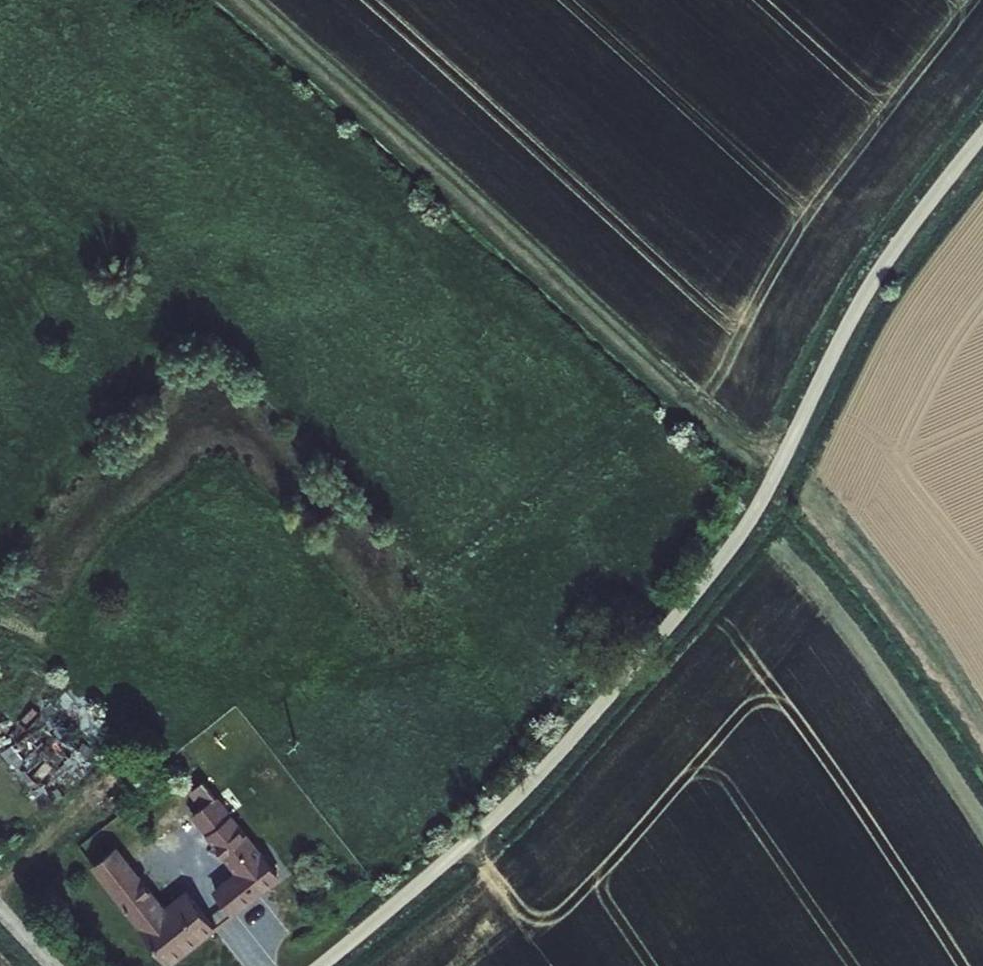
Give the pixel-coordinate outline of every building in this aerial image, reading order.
[(90,756),(41,692),(0,722),(0,763),(29,801),(90,756)] [(188,794),(200,809),(216,797),(204,782),(188,794)] [(230,915),(233,918),(282,880),(246,835),(244,837),(241,833),(243,830),(216,797),(200,809),(190,817),(233,874),(211,892),(230,915)] [(166,965),(172,965),(217,932),(214,928),(185,892),(164,907),(116,849),(91,870),(166,965)] [(214,928),(217,932),(233,918),(230,915),(214,928)]
